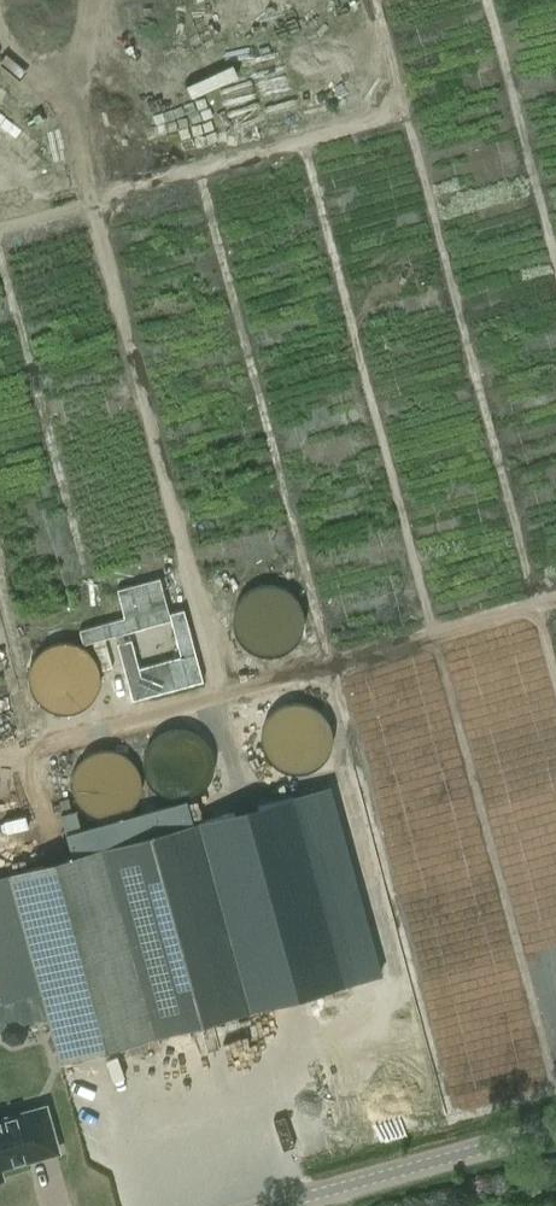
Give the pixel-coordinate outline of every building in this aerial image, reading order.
[(167,608),(135,616),(139,628),(171,619),(169,613),(167,608)] [(183,609),(169,613),(171,619),(181,657),(195,653),(183,609)] [(135,615),(79,630),(83,644),(139,628),(135,616),(135,615)] [(146,697),(143,686),(138,668),(131,641),(117,645),(132,701),(146,697)] [(181,657),(138,668),(143,686),(146,697),(201,680),(195,653),(181,657)] [(249,1011),(381,974),(329,786),(197,822),(249,1011)] [(75,810),(60,815),(72,856),(7,874),(59,1063),(249,1011),(197,822),(192,823),(186,800),(81,829),(75,810)] [(6,1021),(1,1030),(3,1040),(12,1045),(22,1042),(27,1033),(24,1024),(16,1018),(6,1021)] [(7,1164),(29,1159),(52,1152),(56,1151),(44,1108),(0,1121),(0,1166),(7,1164)]
